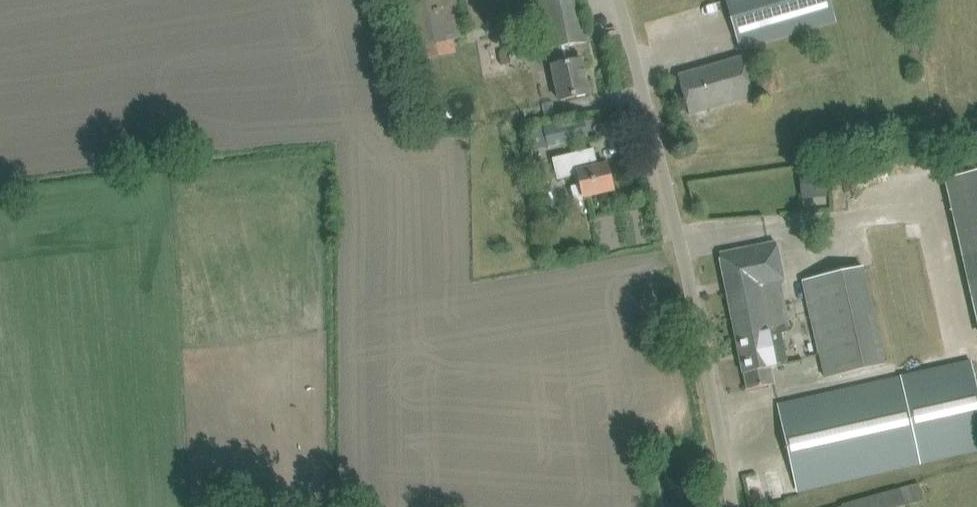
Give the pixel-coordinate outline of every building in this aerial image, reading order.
[(462,34),(454,0),(394,0),(405,48),(462,34)] [(552,49),(569,46),(586,42),(577,0),(542,0),(552,49)] [(733,27),(752,21),(759,44),(836,21),(830,0),(726,0),(733,27)] [(569,46),(552,49),(554,63),(552,64),(559,100),(589,94),(582,59),(572,61),(569,46)] [(526,48),(509,50),(511,64),(528,61),(526,48)] [(742,57),(698,70),(678,76),(690,114),(753,95),(742,57)] [(544,127),(548,143),(587,133),(583,117),(544,127)] [(574,173),(577,183),(570,186),(574,199),(582,195),(583,198),(614,190),(608,164),(598,166),(594,149),(552,159),(556,177),(574,173)] [(976,302),(976,172),(949,178),(976,302)] [(720,253),(736,331),(788,320),(780,281),(784,280),(776,242),(720,253)] [(863,267),(823,276),(804,280),(826,377),(885,364),(863,267)] [(788,320),(736,331),(747,389),(775,384),(771,367),(788,364),(782,333),(788,332),(787,327),(789,326),(788,320)] [(902,377),(921,463),(976,450),(976,389),(971,361),(902,377)] [(921,463),(902,377),(779,404),(798,490),(921,463)] [(843,506),(903,506),(899,491),(842,506),(843,506)]
